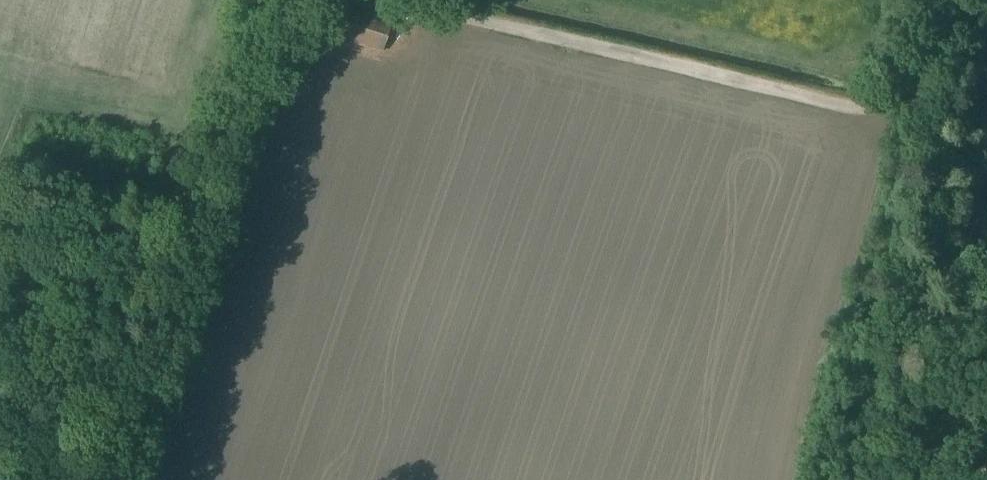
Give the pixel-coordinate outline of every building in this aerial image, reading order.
[(328,36),(383,52),(393,19),(338,3),(328,36)]
